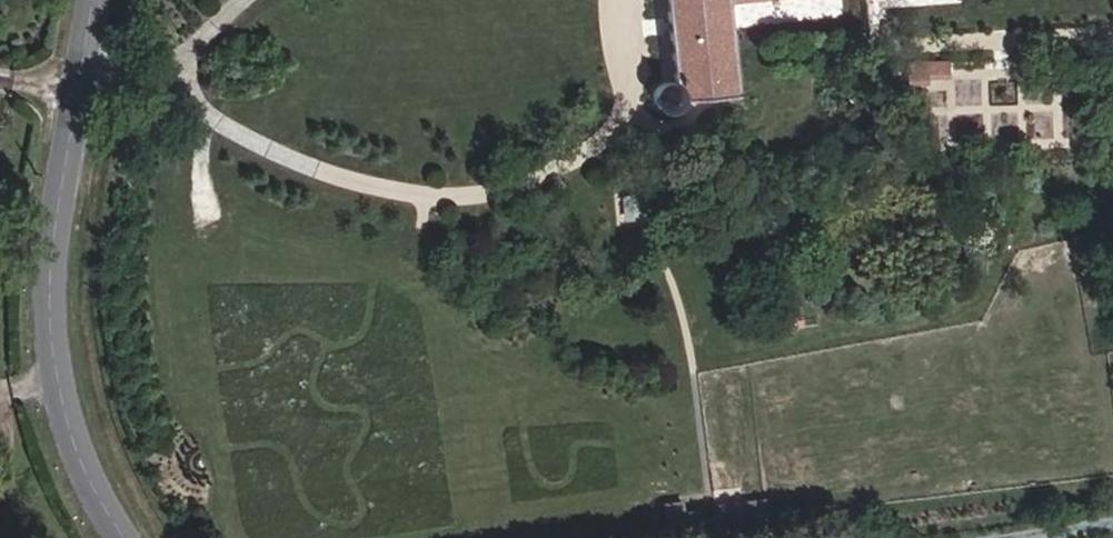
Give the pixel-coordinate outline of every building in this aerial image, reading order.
[(673,81),(668,80),(659,82),(654,85),(651,90),(649,97),(651,103),(654,108),(659,111),(665,112),(671,111),(676,108),(680,101),(734,95),(723,1),(731,0),(665,0),(673,81)] [(951,80),(952,59),(908,59),(908,80),(951,80)]
